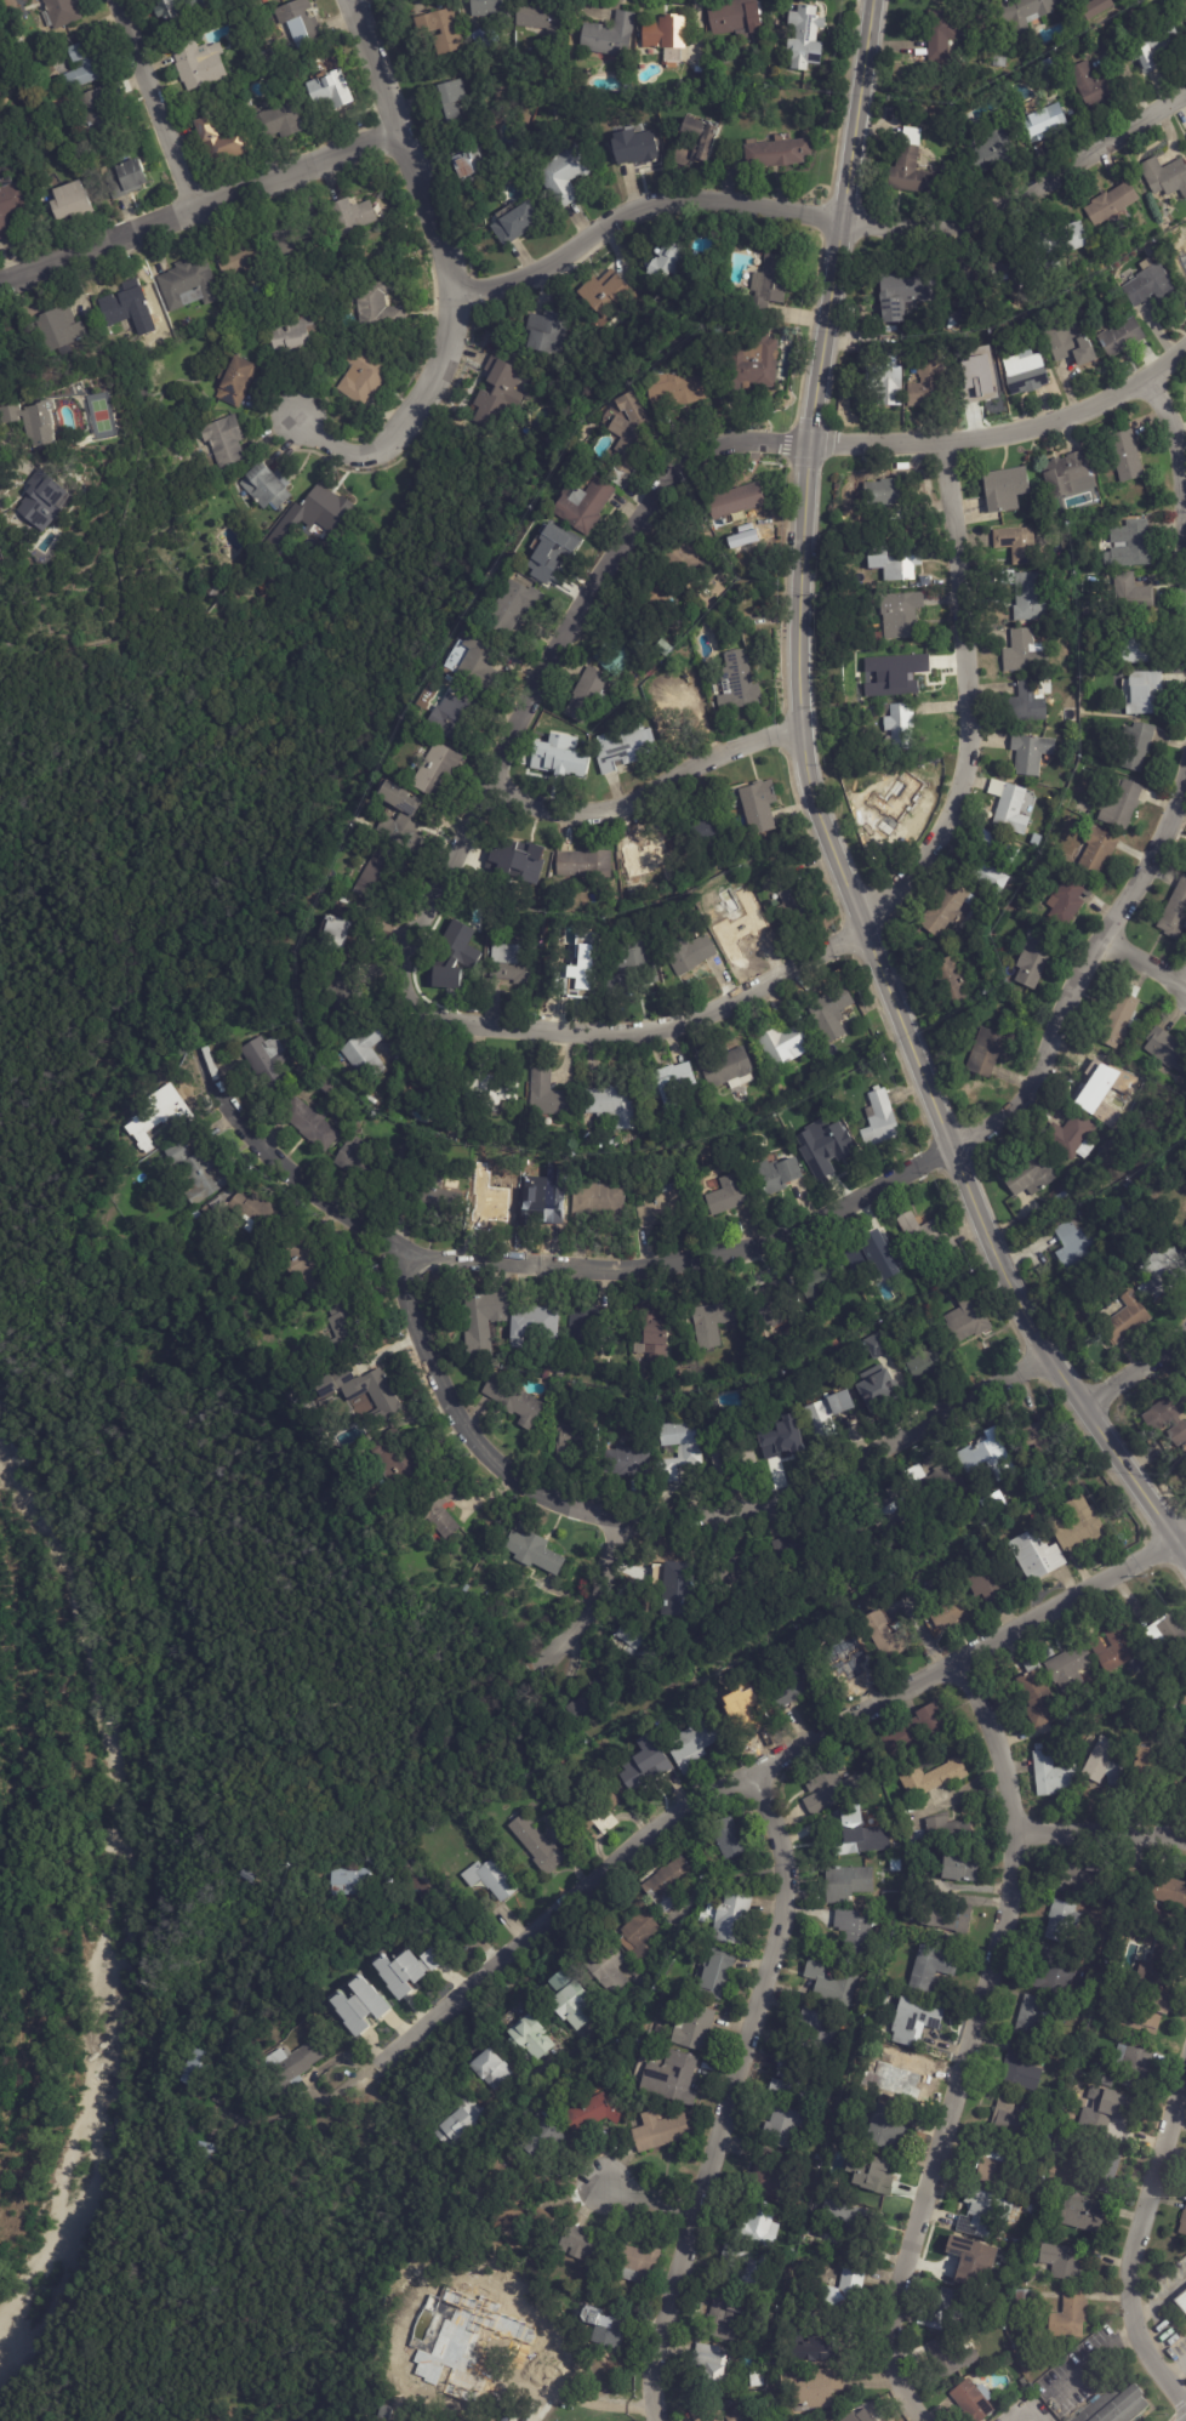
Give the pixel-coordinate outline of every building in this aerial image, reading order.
[(45,11),(41,0),(73,0),(80,19),(47,32),(40,13),(45,11)] [(154,7),(152,0),(211,0),(211,1),(176,15),(176,16),(160,22),(159,17),(156,17),(153,7),(154,7)] [(274,11),(300,0),(307,0),(310,8),(308,11),(310,17),(314,16),(318,24),(324,39),(300,49),(293,36),(286,40),(274,11)] [(471,17),(471,0),(511,0),(511,17),(472,17),(471,17)] [(514,27),(515,0),(537,0),(565,2),(563,30),(514,27)] [(706,5),(739,0),(756,0),(759,22),(751,23),(752,29),(711,36),(706,5)] [(999,2),(1014,0),(1060,0),(1061,2),(1054,6),(1055,11),(1040,17),(1027,23),(1032,41),(1015,46),(1010,23),(1002,24),(999,2)] [(1082,7),(1094,0),(1112,0),(1114,5),(1089,21),(1082,7)] [(802,5),(816,6),(815,16),(819,16),(819,17),(825,18),(823,28),(817,28),(815,41),(821,42),(819,64),(808,63),(806,72),(789,69),(792,51),(785,51),(787,38),(793,39),(794,27),(786,25),(788,11),(796,12),(797,5),(802,5)] [(415,17),(451,7),(463,50),(433,58),(427,38),(439,35),(438,29),(415,35),(410,19),(415,17)] [(928,55),(928,10),(958,11),(958,15),(986,15),(986,36),(958,35),(958,41),(948,41),(948,58),(928,58),(928,55)] [(617,11),(635,13),(629,57),(578,50),(582,23),(592,24),(593,23),(606,25),(606,27),(614,28),(615,11),(617,11)] [(683,47),(683,49),(640,47),(642,21),(657,22),(657,17),(663,17),(663,15),(684,15),(683,47)] [(1180,42),(1153,55),(1159,67),(1142,74),(1136,61),(1133,63),(1128,53),(1140,49),(1134,33),(1170,17),(1181,42),(1180,42)] [(468,35),(487,23),(497,39),(478,51),(468,35)] [(201,45),(205,44),(206,47),(217,42),(222,53),(218,56),(227,76),(188,92),(184,82),(181,84),(173,64),(176,63),(169,47),(192,38),(195,49),(201,45)] [(86,41),(92,55),(89,56),(91,62),(97,59),(103,78),(63,92),(57,76),(70,72),(68,64),(70,63),(64,49),(86,41)] [(253,57),(269,49),(275,62),(258,69),(253,57)] [(1127,89),(1129,92),(1089,112),(1068,70),(1088,61),(1096,79),(1117,68),(1127,89)] [(352,101),(352,102),(331,112),(318,80),(325,78),(325,76),(338,70),(343,80),(352,101)] [(427,99),(423,89),(449,81),(460,120),(434,127),(427,99)] [(103,89),(119,135),(89,144),(73,97),(102,86),(103,89)] [(289,136),(279,139),(276,133),(258,141),(250,118),(291,101),(302,130),(289,136)] [(1066,120),(1068,125),(1032,143),(1021,120),(1028,116),(1045,108),(1045,109),(1057,103),(1066,120)] [(196,133),(192,123),(207,115),(216,136),(240,125),(251,150),(210,167),(196,133)] [(705,124),(718,127),(714,141),(712,141),(703,175),(672,166),(677,147),(696,152),(700,137),(680,132),(684,116),(705,121),(703,124),(705,124)] [(991,171),(983,175),(970,149),(987,141),(985,136),(1003,126),(1019,158),(991,171)] [(920,130),(916,171),(945,173),(943,194),(888,188),(889,167),(895,167),(896,153),(900,153),(902,127),(920,130)] [(651,163),(650,161),(632,165),(631,163),(617,165),(611,139),(652,131),(658,160),(656,160),(656,161),(651,163)] [(776,166),(745,169),(742,146),(810,138),(812,163),(776,166)] [(577,199),(559,211),(534,171),(575,144),(592,172),(582,178),(580,175),(569,182),(580,198),(577,199)] [(474,149),(486,182),(461,190),(447,154),(473,146),(474,149)] [(1181,158),(1185,166),(1185,198),(1184,199),(1179,190),(1167,196),(1163,190),(1154,195),(1137,166),(1156,156),(1157,159),(1162,169),(1181,158)] [(132,193),(116,199),(110,181),(119,178),(115,167),(138,159),(148,184),(143,186),(144,188),(132,193)] [(78,183),(89,209),(55,221),(47,201),(52,200),(49,190),(78,180),(78,183)] [(11,235),(0,239),(0,187),(19,181),(29,210),(6,217),(11,235)] [(1083,209),(1091,204),(1090,201),(1106,193),(1107,194),(1129,181),(1140,199),(1125,209),(1133,221),(1114,232),(1107,220),(1094,227),(1083,209)] [(372,209),(377,222),(340,235),(341,239),(336,240),(324,206),(346,198),(348,206),(355,204),(357,205),(369,200),(372,209)] [(528,201),(541,221),(503,247),(489,227),(491,224),(486,217),(509,201),(519,206),(528,200),(528,201)] [(312,243),(315,251),(283,264),(269,233),(302,218),(312,243)] [(1057,257),(1062,268),(1043,277),(1028,237),(1059,226),(1059,229),(1079,221),(1089,245),(1057,257)] [(264,263),(224,279),(215,252),(235,244),(233,240),(252,233),(264,263)] [(669,240),(688,251),(679,267),(684,269),(672,291),(643,274),(652,258),(656,261),(657,257),(655,256),(666,238),(669,240)] [(1180,243),(1185,240),(1185,283),(1174,254),(1182,250),(1180,243)] [(1013,295),(1009,274),(1000,277),(1002,284),(986,287),(985,281),(964,286),(958,260),(988,254),(987,249),(1019,241),(1030,291),(1013,295)] [(786,279),(783,303),(769,302),(766,323),(746,320),(753,273),(763,274),(765,254),(789,257),(786,279)] [(155,279),(167,273),(166,272),(175,269),(172,264),(190,257),(193,262),(203,257),(221,300),(204,306),(200,300),(170,313),(155,279)] [(1158,262),(1175,291),(1158,301),(1153,292),(1148,296),(1151,298),(1134,308),(1122,287),(1137,278),(1136,275),(1144,272),(1139,264),(1148,258),(1152,266),(1158,262)] [(912,272),(935,269),(936,302),(918,303),(918,298),(913,300),(913,302),(902,303),(903,323),(882,324),(878,275),(896,274),(895,269),(910,268),(910,272),(912,272)] [(623,280),(637,295),(620,311),(618,309),(605,323),(576,292),(592,277),(601,286),(616,273),(623,280)] [(406,315),(409,332),(359,336),(354,285),(387,283),(388,295),(384,295),(386,308),(406,306),(406,315)] [(148,311),(109,327),(98,301),(115,295),(116,296),(141,286),(148,304),(147,306),(148,311)] [(68,308),(74,324),(79,321),(86,340),(47,355),(33,318),(59,307),(61,312),(68,308)] [(546,312),(566,317),(557,357),(519,348),(528,314),(541,317),(542,311),(546,312)] [(308,347),(303,348),(303,351),(285,355),(284,354),(274,357),(267,326),(310,315),(315,334),(307,336),(310,346),(308,347)] [(1144,338),(1110,360),(1095,337),(1107,330),(1108,332),(1133,317),(1146,337),(1144,338)] [(1078,368),(1073,355),(1055,363),(1043,332),(1066,323),(1070,332),(1074,330),(1078,340),(1084,337),(1085,342),(1088,341),(1096,360),(1078,368)] [(768,332),(769,332),(769,340),(777,340),(777,351),(777,360),(776,360),(776,388),(749,387),(749,389),(730,389),(731,351),(745,352),(752,348),(753,332),(768,332)] [(979,337),(988,335),(991,344),(981,347),(979,337)] [(871,392),(866,392),(866,368),(886,366),(886,357),(878,358),(878,342),(896,341),(897,368),(901,368),(902,406),(876,408),(876,392),(871,392)] [(384,380),(371,398),(369,397),(360,408),(335,389),(350,366),(346,361),(355,347),(390,372),(384,380)] [(1031,349),(1033,355),(1039,354),(1049,386),(1040,387),(1040,389),(1025,394),(1025,392),(1010,397),(1004,375),(1005,374),(1002,360),(1017,355),(1016,353),(1031,349)] [(706,352),(709,370),(700,372),(696,354),(706,352)] [(943,389),(945,406),(908,408),(908,384),(918,383),(917,355),(942,354),(943,389)] [(245,395),(239,409),(215,398),(218,392),(216,391),(232,357),(251,365),(252,364),(258,366),(245,395)] [(521,372),(512,391),(521,395),(514,412),(506,408),(492,433),(471,422),(477,410),(471,406),(479,389),(487,395),(492,387),(484,383),(489,374),(481,370),(489,357),(521,372)] [(998,389),(999,397),(979,399),(980,406),(960,409),(956,375),(996,369),(998,389)] [(707,387),(709,397),(682,404),(683,408),(668,411),(667,408),(650,411),(643,380),(680,370),(683,378),(703,372),(707,387)] [(645,445),(628,474),(626,473),(618,484),(606,477),(614,466),(611,463),(618,451),(614,449),(620,437),(606,428),(615,412),(629,422),(623,409),(618,410),(612,399),(632,389),(655,431),(645,445)] [(147,395),(147,404),(136,404),(137,392),(147,392),(147,395)] [(51,401),(53,410),(49,411),(52,427),(51,428),(55,444),(29,450),(23,420),(4,425),(1,409),(18,405),(21,412),(24,412),(23,409),(34,406),(33,406),(39,405),(38,403),(51,400),(51,401)] [(240,446),(245,460),(219,469),(209,442),(205,443),(200,429),(234,415),(244,440),(238,443),(240,446)] [(1136,443),(1144,474),(1118,480),(1107,434),(1133,428),(1136,443)] [(1050,499),(1043,474),(1045,474),(1043,466),(1051,463),(1051,461),(1059,458),(1060,461),(1067,460),(1067,457),(1083,452),(1084,456),(1093,454),(1099,475),(1091,478),(1093,482),(1082,484),(1083,491),(1073,494),(1072,492),(1050,499)] [(263,465),(272,474),(278,469),(290,483),(285,488),(291,495),(276,509),(270,502),(263,509),(239,483),(246,477),(245,475),(261,461),(263,465)] [(1000,512),(990,513),(982,475),(1026,467),(1031,492),(1013,496),(1015,508),(1000,512)] [(44,479),(62,494),(63,494),(68,497),(58,508),(61,509),(40,534),(15,513),(21,505),(19,503),(25,496),(23,494),(29,486),(25,484),(38,469),(46,475),(44,479)] [(615,491),(598,515),(600,518),(588,536),(587,535),(586,539),(548,513),(560,496),(558,494),(565,485),(572,490),(575,488),(583,494),(594,477),(615,491)] [(902,502),(903,517),(889,517),(888,502),(867,503),(866,478),(902,477),(902,502)] [(745,522),(714,530),(706,499),(758,483),(765,506),(743,512),(746,520),(745,522)] [(321,486),(337,499),(340,496),(353,506),(330,536),(297,511),(318,484),(321,486)] [(1147,523),(1148,545),(1151,545),(1152,563),(1111,565),(1110,547),(1127,546),(1127,542),(1110,542),(1110,537),(1102,539),(1102,530),(1110,530),(1110,528),(1125,526),(1125,519),(1147,518),(1147,523)] [(558,562),(543,585),(530,576),(534,571),(525,566),(534,554),(529,552),(536,540),(537,541),(547,524),(578,545),(569,559),(561,556),(558,562)] [(703,553),(696,560),(711,574),(695,589),(682,576),(678,579),(666,566),(668,564),(658,554),(674,539),(680,545),(696,528),(713,545),(703,553)] [(1033,536),(1034,563),(1013,564),(1011,547),(993,548),(992,530),(1032,528),(1033,536)] [(920,562),(922,568),(910,568),(910,580),(891,581),(891,569),(868,570),(868,551),(920,548),(920,562)] [(1134,577),(1135,587),(1153,585),(1156,610),(1116,614),(1113,573),(1134,570),(1134,577)] [(650,583),(660,571),(678,587),(669,598),(679,605),(669,617),(660,610),(649,623),(631,609),(650,583)] [(1015,594),(1014,573),(1038,571),(1039,593),(1047,593),(1048,619),(1016,620),(1015,594)] [(1101,573),(1108,573),(1110,582),(1102,582),(1101,573)] [(216,582),(219,586),(212,597),(204,591),(211,579),(216,582)] [(512,583),(528,592),(530,588),(547,598),(535,619),(523,613),(506,640),(481,626),(508,581),(512,583)] [(918,594),(919,608),(916,609),(916,626),(918,626),(918,632),(917,633),(917,637),(884,639),(883,611),(893,610),(891,594),(918,592),(918,594)] [(650,638),(616,679),(592,659),(605,643),(611,648),(632,622),(650,638)] [(1145,630),(1145,637),(1157,637),(1158,661),(1117,663),(1116,638),(1135,637),(1134,625),(1145,623),(1145,630)] [(500,653),(490,670),(502,677),(489,700),(452,678),(467,651),(458,646),(468,631),(502,649),(500,653)] [(882,633),(882,643),(873,644),(872,634),(882,633)] [(1056,667),(1020,670),(1020,673),(1005,674),(1005,659),(1011,659),(1011,650),(1015,650),(1015,636),(1036,634),(1036,645),(1056,645),(1056,667)] [(654,648),(660,640),(672,649),(665,659),(654,649),(654,648)] [(912,649),(912,663),(913,663),(914,674),(912,674),(913,694),(893,694),(891,674),(884,674),(884,661),(891,661),(890,648),(912,646),(912,649)] [(759,688),(762,706),(719,711),(717,697),(723,696),(720,679),(723,679),(722,670),(725,668),(723,654),(747,651),(751,680),(752,680),(752,687),(759,685),(759,688)] [(605,685),(601,691),(603,693),(600,695),(606,699),(600,711),(593,706),(582,727),(563,716),(572,696),(571,695),(587,667),(609,679),(605,685)] [(1157,674),(1157,712),(1128,712),(1127,689),(1137,688),(1136,673),(1157,673),(1157,674)] [(1047,719),(1009,722),(1007,697),(1019,696),(1017,678),(1036,677),(1037,695),(1045,695),(1047,719)] [(694,688),(701,708),(677,717),(684,736),(661,745),(646,705),(660,700),(655,688),(668,682),(673,695),(694,688)] [(455,700),(479,714),(466,736),(468,737),(461,750),(423,727),(434,707),(438,708),(446,695),(455,700)] [(912,705),(913,727),(911,727),(912,740),(911,740),(911,744),(912,744),(912,748),(891,750),(890,730),(884,730),(883,717),(890,717),(889,703),(912,702),(912,705)] [(1156,727),(1147,758),(1145,757),(1141,771),(1116,765),(1125,725),(1133,728),(1134,720),(1156,725),(1156,727)] [(614,765),(600,769),(593,747),(604,744),(601,735),(614,731),(616,740),(650,729),(657,751),(634,758),(635,763),(622,767),(621,763),(614,765)] [(1056,739),(1054,753),(1042,752),(1039,776),(1016,774),(1016,769),(1015,769),(1016,750),(1010,750),(1011,735),(1056,739)] [(451,776),(438,799),(410,784),(434,740),(462,756),(451,776)] [(592,754),(587,777),(553,773),(553,775),(531,771),(537,741),(558,745),(557,748),(592,754)] [(420,803),(412,815),(423,822),(415,836),(424,841),(416,855),(376,831),(384,815),(395,822),(401,811),(375,794),(384,777),(409,792),(407,794),(411,797),(412,794),(421,801),(420,803)] [(1142,787),(1131,818),(1133,818),(1128,831),(1097,819),(1100,810),(1096,808),(1101,796),(1107,798),(1112,784),(1114,785),(1117,777),(1123,780),(1124,777),(1144,786),(1142,787)] [(775,827),(749,834),(742,808),(740,809),(739,803),(741,802),(737,788),(753,784),(752,781),(762,780),(762,781),(771,779),(776,801),(769,803),(775,827)] [(886,820),(884,821),(883,816),(871,822),(862,803),(880,796),(878,790),(888,785),(890,791),(910,782),(919,803),(901,810),(902,814),(886,820)] [(1026,792),(1019,814),(1030,818),(1025,834),(992,825),(1005,782),(1027,788),(1026,792)] [(714,813),(722,836),(695,844),(694,842),(679,847),(674,834),(689,830),(686,822),(714,813)] [(1119,841),(1110,860),(1107,860),(1097,877),(1077,866),(1089,843),(1083,841),(1090,825),(1096,828),(1097,827),(1121,839),(1119,841)] [(999,853),(991,867),(999,872),(991,887),(963,871),(986,831),(1005,842),(999,853)] [(517,847),(528,850),(530,842),(547,847),(535,888),(517,882),(520,870),(512,867),(508,879),(490,875),(502,833),(517,837),(514,847),(517,847)] [(1033,833),(1044,837),(1039,849),(1028,844),(1033,833)] [(650,864),(627,870),(623,851),(634,848),(633,845),(663,838),(668,859),(650,864)] [(400,856),(392,871),(394,872),(386,887),(383,885),(375,902),(353,890),(378,843),(400,856)] [(585,877),(583,876),(557,876),(557,851),(585,851),(585,850),(610,850),(610,878),(585,877)] [(796,870),(815,910),(791,922),(789,918),(780,923),(772,908),(782,904),(776,893),(780,892),(772,877),(794,867),(796,870)] [(1091,894),(1089,898),(1082,893),(1078,898),(1084,901),(1065,928),(1048,916),(1059,900),(1053,896),(1070,873),(1087,887),(1085,888),(1093,893),(1091,894)] [(1182,873),(1185,875),(1185,929),(1184,928),(1176,941),(1163,934),(1165,930),(1164,930),(1156,927),(1182,873)] [(973,908),(964,902),(958,911),(962,913),(952,925),(948,923),(937,939),(918,924),(924,916),(923,916),(936,899),(952,879),(979,900),(973,908)] [(718,882),(723,892),(715,894),(712,885),(718,882)] [(711,885),(717,899),(706,904),(700,892),(711,885)] [(763,922),(764,923),(743,934),(752,952),(732,962),(715,929),(730,922),(730,919),(735,916),(731,907),(743,900),(748,910),(754,906),(763,922)] [(352,911),(350,917),(333,912),(336,901),(354,906),(352,911)] [(348,922),(350,922),(348,927),(370,934),(361,958),(318,942),(326,919),(323,918),(324,912),(348,922)] [(626,935),(627,947),(614,949),(617,973),(654,968),(650,932),(626,935)] [(1054,945),(1034,990),(1015,981),(1021,968),(1016,965),(1021,953),(1016,951),(1022,936),(1033,941),(1037,933),(1056,942),(1054,945)] [(717,955),(699,964),(700,965),(677,978),(661,949),(684,936),(688,944),(706,935),(717,955)] [(534,986),(512,984),(512,980),(487,979),(487,975),(480,975),(481,963),(489,963),(490,942),(525,946),(525,940),(535,941),(535,950),(525,950),(524,961),(536,962),(534,986)] [(428,979),(434,965),(438,967),(440,962),(443,962),(452,941),(477,953),(472,964),(467,962),(461,978),(463,979),(457,992),(428,979)] [(301,967),(303,956),(318,959),(317,969),(301,967)] [(593,1002),(578,1001),(578,996),(551,993),(552,963),(568,964),(569,956),(589,957),(589,961),(595,961),(593,1002)] [(931,975),(930,970),(935,969),(933,963),(952,956),(958,973),(967,969),(973,985),(964,989),(968,997),(948,1004),(939,980),(935,982),(931,975)] [(638,981),(628,982),(628,993),(614,993),(612,959),(650,958),(650,981),(638,981)] [(357,964),(360,993),(357,993),(358,1008),(336,1010),(335,996),(327,997),(324,965),(357,962),(357,964)] [(850,1006),(840,1012),(844,1018),(839,1021),(845,1033),(827,1043),(805,1004),(843,984),(854,1003),(850,1006)] [(1131,984),(1140,989),(1136,998),(1140,999),(1135,1012),(1137,1013),(1135,1018),(1139,1020),(1134,1030),(1127,1027),(1125,1031),(1128,1032),(1122,1044),(1119,1043),(1116,1049),(1096,1039),(1105,1022),(1102,1021),(1108,1009),(1110,1010),(1119,990),(1125,993),(1130,984),(1131,984)] [(1003,996),(1008,992),(1013,998),(1008,1002),(1003,996)] [(794,1021),(793,1021),(787,1010),(794,1006),(800,1018),(794,1021)] [(384,1037),(370,1048),(382,1064),(381,1064),(386,1069),(365,1084),(338,1049),(375,1020),(387,1035),(384,1037)] [(804,1029),(800,1030),(804,1038),(802,1039),(808,1052),(772,1070),(755,1038),(776,1026),(780,1033),(794,1026),(803,1022),(805,1029),(804,1029)] [(1169,1037),(1185,1050),(1185,1075),(1185,1077),(1173,1069),(1170,1072),(1151,1056),(1152,1055),(1144,1049),(1148,1041),(1146,1038),(1156,1025),(1159,1026),(1170,1035),(1169,1037)] [(1002,1053),(999,1052),(990,1080),(965,1070),(981,1026),(1011,1038),(1005,1054),(1002,1053)] [(275,1038),(284,1050),(279,1053),(285,1061),(278,1066),(290,1084),(268,1098),(238,1049),(260,1035),(264,1042),(274,1035),(275,1038)] [(699,1058),(713,1050),(717,1058),(741,1046),(752,1069),(751,1069),(752,1072),(749,1073),(753,1080),(731,1089),(728,1082),(711,1089),(701,1069),(700,1069),(695,1059),(699,1058)] [(1113,1050),(1121,1055),(1118,1060),(1110,1055),(1113,1050)] [(457,1059),(450,1099),(439,1096),(437,1103),(421,1100),(423,1093),(412,1092),(417,1067),(420,1069),(421,1063),(432,1065),(431,1070),(435,1071),(439,1055),(457,1059)] [(1100,1117),(1072,1098),(1088,1076),(1085,1073),(1096,1058),(1102,1063),(1100,1065),(1107,1070),(1108,1070),(1112,1072),(1112,1073),(1116,1076),(1107,1087),(1112,1089),(1105,1099),(1111,1103),(1100,1117)] [(696,1084),(694,1084),(673,1092),(678,1106),(665,1111),(660,1096),(654,1098),(650,1084),(658,1081),(655,1071),(673,1065),(673,1067),(689,1061),(696,1084)] [(306,1063),(314,1075),(303,1082),(296,1069),(306,1063)] [(551,1071),(549,1090),(571,1092),(570,1116),(528,1112),(531,1067),(551,1070),(551,1071)] [(871,1070),(874,1077),(868,1080),(865,1073),(871,1070)] [(471,1075),(518,1078),(517,1101),(500,1100),(498,1106),(490,1105),(490,1109),(463,1107),(464,1073),(471,1075)] [(326,1098),(315,1087),(327,1075),(341,1089),(329,1100),(326,1098)] [(189,1109),(196,1118),(178,1132),(170,1120),(162,1124),(161,1122),(146,1133),(153,1143),(150,1144),(154,1149),(146,1155),(143,1150),(141,1151),(137,1144),(138,1143),(126,1126),(133,1121),(131,1118),(150,1105),(146,1099),(171,1082),(189,1109)] [(633,1129),(614,1129),(614,1120),(597,1121),(595,1113),(586,1113),(583,1090),(609,1088),(609,1086),(631,1084),(633,1129)] [(885,1092),(900,1137),(866,1147),(860,1130),(871,1127),(865,1109),(872,1106),(867,1094),(884,1088),(885,1092)] [(364,1098),(367,1093),(375,1100),(372,1104),(364,1098)] [(296,1098),(310,1111),(315,1105),(327,1115),(323,1121),(340,1134),(324,1152),(314,1144),(313,1145),(297,1132),(298,1130),(278,1115),(293,1095),(296,1098)] [(1065,1126),(1076,1111),(1096,1127),(1087,1141),(1094,1147),(1084,1160),(1076,1153),(1071,1161),(1040,1138),(1053,1122),(1062,1129),(1065,1126)] [(1111,1121),(1116,1124),(1112,1132),(1106,1128),(1111,1121)] [(445,1133),(446,1124),(455,1124),(455,1134),(445,1133)] [(844,1134),(855,1155),(817,1175),(803,1149),(812,1143),(816,1150),(826,1145),(822,1138),(833,1132),(837,1139),(844,1134)] [(375,1184),(371,1189),(332,1163),(347,1140),(349,1143),(354,1137),(371,1147),(365,1157),(383,1169),(375,1184)] [(181,1145),(189,1157),(203,1149),(218,1173),(221,1172),(229,1184),(192,1208),(171,1175),(176,1172),(162,1151),(178,1141),(181,1145)] [(1032,1196),(1031,1196),(1026,1190),(1015,1197),(1002,1178),(1027,1160),(1022,1152),(1034,1145),(1057,1178),(1032,1196)] [(802,1178),(785,1184),(787,1190),(766,1197),(755,1166),(768,1161),(769,1164),(774,1162),(775,1166),(780,1163),(777,1157),(783,1155),(786,1161),(796,1158),(803,1178),(802,1178)] [(583,1157),(585,1164),(577,1166),(576,1158),(583,1157)] [(745,1192),(748,1203),(713,1215),(706,1195),(722,1189),(718,1179),(736,1172),(745,1192)] [(433,1179),(432,1189),(461,1194),(456,1218),(398,1207),(403,1183),(418,1185),(421,1175),(433,1178),(433,1179)] [(671,1225),(668,1225),(668,1224),(638,1229),(635,1208),(646,1207),(646,1204),(656,1203),(652,1187),(684,1183),(691,1221),(671,1225)] [(587,1215),(570,1214),(572,1184),(625,1186),(622,1226),(595,1225),(597,1215),(587,1215)] [(515,1190),(514,1208),(491,1207),(490,1226),(469,1225),(471,1187),(515,1190)] [(240,1192),(250,1200),(255,1192),(274,1208),(273,1209),(285,1219),(268,1241),(260,1234),(256,1240),(243,1229),(247,1224),(227,1207),(240,1191),(240,1192)] [(1057,1196),(1066,1191),(1070,1198),(1062,1203),(1057,1196)] [(219,1197),(227,1208),(216,1217),(207,1204),(219,1197)] [(564,1202),(563,1227),(521,1225),(524,1200),(564,1202)] [(205,1206),(211,1213),(205,1217),(200,1209),(205,1206)] [(198,1212),(200,1215),(194,1220),(190,1217),(198,1212)] [(918,1225),(919,1227),(939,1217),(948,1234),(950,1232),(953,1241),(964,1235),(967,1241),(957,1247),(958,1249),(942,1259),(937,1252),(918,1263),(913,1255),(916,1254),(896,1220),(911,1212),(918,1225)] [(1066,1272),(1055,1253),(1064,1248),(1053,1229),(1070,1219),(1077,1231),(1080,1229),(1084,1236),(1088,1234),(1099,1253),(1066,1272)] [(306,1235),(310,1244),(309,1244),(332,1284),(312,1295),(300,1274),(291,1278),(283,1264),(290,1259),(280,1240),(301,1227),(306,1235)] [(877,1244),(886,1240),(895,1255),(883,1261),(884,1265),(880,1268),(882,1270),(862,1281),(845,1248),(868,1236),(874,1247),(877,1244)] [(164,1237),(170,1244),(161,1251),(156,1243),(164,1237)] [(1171,1246),(1185,1258),(1185,1269),(1182,1274),(1184,1275),(1157,1305),(1139,1288),(1148,1277),(1139,1270),(1156,1251),(1162,1255),(1171,1246)] [(826,1299),(810,1308),(794,1278),(838,1257),(846,1275),(820,1288),(826,1299)] [(793,1287),(799,1298),(776,1311),(782,1323),(772,1328),(771,1325),(764,1327),(747,1297),(783,1276),(789,1288),(793,1287)] [(976,1300),(992,1328),(979,1337),(977,1335),(958,1348),(945,1325),(946,1323),(943,1317),(959,1308),(954,1299),(956,1298),(951,1288),(965,1280),(976,1300)] [(874,1282),(877,1288),(871,1292),(868,1286),(874,1282)] [(1152,1320),(1113,1348),(1107,1338),(1108,1337),(1106,1333),(1108,1331),(1104,1323),(1127,1308),(1119,1298),(1131,1288),(1140,1300),(1139,1301),(1152,1320)] [(491,1357),(466,1358),(463,1333),(467,1333),(464,1298),(478,1297),(478,1294),(506,1293),(508,1320),(489,1321),(491,1357)] [(348,1299),(367,1345),(332,1361),(325,1343),(335,1338),(327,1320),(331,1317),(325,1304),(347,1294),(348,1299)] [(735,1321),(720,1323),(724,1346),(702,1350),(695,1308),(737,1301),(740,1321),(735,1321)] [(600,1311),(608,1311),(606,1329),(594,1328),(593,1351),(568,1349),(571,1305),(595,1308),(595,1311),(600,1311)] [(557,1340),(534,1339),(534,1332),(512,1331),(513,1306),(543,1308),(543,1306),(558,1306),(557,1340)] [(652,1306),(657,1306),(657,1311),(665,1311),(665,1314),(671,1315),(668,1363),(650,1363),(650,1356),(645,1356),(645,1354),(634,1354),(637,1310),(645,1311),(646,1306),(652,1306)] [(894,1329),(886,1333),(883,1326),(890,1322),(894,1329)] [(861,1341),(872,1361),(889,1351),(877,1331),(861,1341)] [(929,1380),(918,1388),(905,1365),(912,1360),(910,1354),(924,1345),(928,1351),(941,1344),(953,1365),(931,1377),(933,1378),(929,1380)] [(906,1380),(899,1385),(901,1388),(889,1395),(886,1391),(866,1403),(856,1384),(876,1373),(874,1369),(880,1367),(882,1369),(895,1362),(906,1380)] [(389,1384),(398,1401),(399,1401),(404,1411),(384,1422),(367,1390),(366,1390),(363,1385),(358,1388),(361,1394),(348,1400),(341,1386),(360,1377),(361,1378),(380,1368),(382,1372),(383,1371),(389,1383),(388,1384),(389,1384)] [(557,1369),(564,1369),(563,1378),(555,1378),(557,1369)] [(339,1390),(332,1374),(313,1383),(321,1400),(339,1390)] [(494,1401),(480,1394),(491,1374),(543,1406),(528,1432),(517,1425),(520,1418),(513,1413),(512,1417),(495,1406),(496,1403),(494,1401)] [(853,1407),(853,1409),(831,1418),(839,1440),(820,1447),(804,1408),(825,1400),(825,1399),(845,1390),(853,1407)] [(1184,1420),(1185,1423),(1185,1442),(1178,1448),(1167,1434),(1171,1430),(1168,1424),(1156,1434),(1142,1417),(1176,1390),(1185,1402),(1185,1412),(1179,1418),(1181,1422),(1184,1420)] [(578,1453),(575,1453),(574,1465),(557,1464),(560,1419),(581,1420),(581,1428),(598,1429),(597,1456),(578,1453)] [(1028,1426),(1053,1420),(1057,1437),(1054,1439),(1060,1458),(1039,1464),(1033,1443),(1021,1447),(1016,1430),(1028,1426)] [(695,1468),(677,1469),(679,1483),(658,1486),(656,1463),(678,1460),(677,1448),(660,1449),(660,1442),(658,1428),(695,1424),(697,1443),(700,1443),(702,1464),(699,1468),(695,1468)] [(1016,1472),(997,1483),(993,1477),(990,1476),(986,1470),(987,1466),(985,1463),(980,1465),(977,1462),(963,1470),(954,1454),(969,1446),(970,1448),(976,1446),(976,1442),(979,1440),(981,1437),(985,1437),(982,1432),(996,1425),(1004,1440),(1000,1442),(1016,1472)] [(730,1472),(714,1475),(708,1446),(735,1440),(734,1431),(748,1428),(757,1470),(745,1472),(743,1469),(730,1472)] [(772,1460),(763,1463),(757,1439),(797,1429),(803,1453),(787,1457),(787,1458),(772,1460)] [(392,1431),(400,1443),(405,1439),(421,1460),(415,1465),(428,1483),(410,1497),(409,1494),(394,1505),(384,1492),(393,1486),(390,1482),(388,1483),(382,1475),(384,1472),(381,1466),(383,1465),(377,1458),(376,1459),(366,1446),(390,1430),(392,1431)] [(631,1446),(632,1446),(632,1449),(648,1449),(646,1477),(617,1476),(617,1475),(604,1474),(604,1449),(615,1449),(615,1445),(631,1446)] [(1070,1456),(1078,1453),(1082,1464),(1072,1466),(1070,1456)] [(950,1500),(945,1492),(934,1498),(940,1509),(928,1516),(903,1472),(918,1464),(925,1477),(952,1463),(967,1491),(950,1500)] [(964,1472),(979,1464),(982,1472),(969,1481),(964,1472)] [(1074,1477),(1078,1485),(1072,1488),(1068,1481),(1074,1477)] [(458,1493),(443,1506),(460,1528),(445,1540),(427,1520),(422,1523),(411,1510),(447,1479),(460,1492),(458,1493)] [(998,1492),(1007,1506),(986,1517),(977,1503),(998,1492)] [(877,1498),(885,1513),(910,1498),(917,1513),(879,1534),(862,1504),(876,1496),(877,1498)] [(1100,1545),(1097,1546),(1094,1539),(1077,1549),(1076,1545),(1064,1553),(1047,1521),(1057,1515),(1061,1520),(1068,1516),(1064,1505),(1082,1496),(1089,1508),(1093,1505),(1111,1539),(1100,1545)] [(1040,1509),(1047,1505),(1053,1515),(1047,1519),(1040,1509)] [(843,1560),(844,1561),(840,1562),(843,1568),(832,1572),(829,1567),(828,1567),(811,1521),(826,1515),(831,1528),(839,1525),(840,1529),(862,1521),(871,1544),(842,1555),(843,1560)] [(825,1570),(804,1577),(797,1556),(777,1563),(770,1544),(809,1529),(825,1570)] [(528,1532),(548,1543),(544,1549),(565,1560),(555,1578),(531,1565),(529,1568),(512,1560),(514,1555),(502,1549),(511,1531),(524,1538),(526,1532),(528,1532)] [(1066,1563),(1030,1585),(1011,1554),(1038,1538),(1043,1546),(1047,1544),(1049,1549),(1056,1544),(1066,1563)] [(759,1579),(713,1588),(711,1574),(723,1572),(720,1561),(755,1555),(759,1579)] [(1004,1599),(987,1607),(981,1595),(975,1599),(962,1573),(992,1557),(1005,1583),(999,1585),(1005,1597),(1004,1599)] [(683,1567),(697,1568),(694,1608),(657,1605),(658,1587),(651,1587),(651,1584),(634,1583),(635,1566),(651,1567),(651,1565),(683,1567)] [(967,1616),(950,1625),(951,1627),(937,1634),(928,1616),(941,1608),(926,1584),(942,1574),(967,1616)] [(877,1587),(880,1594),(874,1597),(869,1590),(877,1587)] [(879,1611),(886,1625),(885,1625),(890,1636),(900,1630),(910,1648),(883,1663),(860,1620),(878,1610),(879,1611)] [(1169,1613),(1185,1637),(1185,1647),(1179,1652),(1185,1661),(1185,1666),(1174,1675),(1144,1631),(1169,1613)] [(662,1652),(639,1680),(621,1665),(628,1658),(622,1653),(627,1648),(614,1636),(625,1622),(645,1637),(645,1639),(662,1652)] [(1105,1675),(1088,1644),(1099,1637),(1106,1650),(1111,1647),(1105,1635),(1123,1624),(1140,1656),(1105,1675)] [(860,1665),(863,1673),(848,1681),(840,1668),(827,1675),(817,1657),(832,1650),(831,1647),(843,1640),(845,1642),(859,1636),(867,1653),(856,1659),(860,1665)] [(1083,1669),(1078,1673),(1085,1686),(1064,1697),(1056,1685),(1054,1686),(1043,1665),(1065,1653),(1066,1654),(1084,1645),(1094,1663),(1083,1669)] [(1037,1670),(1061,1716),(1062,1715),(1064,1716),(1067,1714),(1071,1722),(1066,1725),(1062,1716),(1034,1731),(1024,1710),(1030,1708),(1015,1680),(1027,1674),(1021,1663),(1031,1658),(1034,1663),(1038,1662),(1040,1668),(1037,1670)] [(804,1697),(781,1709),(772,1692),(781,1688),(775,1676),(804,1663),(819,1690),(804,1697)] [(576,1726),(563,1709),(571,1702),(572,1703),(580,1697),(577,1693),(597,1677),(612,1697),(576,1726)] [(758,1722),(745,1730),(745,1728),(730,1736),(719,1716),(734,1708),(730,1699),(758,1685),(771,1710),(765,1714),(766,1718),(758,1722)] [(942,1716),(951,1731),(931,1742),(928,1737),(890,1759),(879,1739),(917,1718),(914,1714),(935,1703),(942,1716)] [(696,1770),(683,1777),(663,1743),(708,1719),(720,1741),(697,1753),(705,1765),(696,1770)] [(1112,1760),(1118,1764),(1118,1775),(1123,1775),(1123,1789),(1107,1788),(1107,1777),(1105,1776),(1100,1785),(1080,1776),(1100,1737),(1119,1747),(1112,1760)] [(755,1749),(746,1760),(732,1749),(743,1738),(757,1749),(755,1749)] [(1056,1796),(1037,1798),(1032,1753),(1034,1753),(1034,1745),(1047,1744),(1047,1751),(1051,1751),(1054,1768),(1060,1768),(1057,1750),(1074,1749),(1078,1789),(1056,1791),(1056,1796)] [(1141,1782),(1136,1782),(1137,1771),(1129,1771),(1130,1748),(1165,1750),(1163,1784),(1141,1782)] [(668,1771),(629,1795),(617,1776),(634,1765),(631,1760),(643,1751),(646,1758),(656,1751),(668,1771)] [(968,1776),(945,1789),(942,1784),(911,1801),(899,1777),(918,1766),(924,1776),(948,1764),(947,1761),(958,1756),(968,1776)] [(1181,1759),(1185,1760),(1185,1790),(1178,1789),(1181,1759)] [(836,1770),(842,1782),(856,1775),(857,1776),(869,1771),(876,1783),(865,1789),(865,1790),(811,1818),(803,1801),(817,1794),(816,1791),(810,1795),(805,1787),(809,1785),(809,1783),(836,1768),(836,1770)] [(612,1818),(617,1824),(603,1836),(594,1827),(588,1832),(577,1818),(574,1822),(563,1810),(599,1781),(618,1805),(609,1813),(612,1818)] [(869,1815),(871,1828),(886,1825),(890,1850),(834,1857),(833,1840),(840,1839),(839,1824),(840,1824),(839,1810),(861,1807),(862,1816),(869,1815)] [(526,1817),(535,1827),(534,1828),(549,1846),(552,1845),(565,1859),(553,1869),(554,1870),(544,1880),(530,1863),(534,1861),(506,1828),(524,1813),(526,1817)] [(730,1821),(737,1836),(736,1836),(745,1852),(724,1862),(708,1829),(730,1818),(730,1821)] [(946,1819),(947,1824),(969,1822),(973,1844),(929,1848),(925,1821),(946,1818),(946,1819)] [(924,1832),(925,1848),(910,1850),(908,1832),(924,1832)] [(905,1841),(906,1852),(895,1855),(893,1844),(905,1841)] [(979,1865),(976,1884),(960,1882),(960,1884),(942,1881),(943,1858),(960,1861),(962,1853),(980,1856),(979,1865)] [(683,1859),(694,1874),(669,1892),(672,1895),(669,1897),(675,1906),(663,1915),(662,1914),(660,1916),(655,1910),(657,1908),(656,1908),(655,1908),(649,1899),(648,1901),(638,1889),(656,1875),(655,1874),(665,1867),(665,1868),(680,1856),(683,1859)] [(1068,1857),(1102,1861),(1100,1881),(1089,1880),(1087,1897),(1072,1895),(1073,1886),(1068,1885),(1064,1881),(1062,1884),(1051,1874),(1067,1856),(1068,1857)] [(495,1859),(518,1891),(500,1904),(489,1891),(486,1891),(480,1881),(469,1890),(460,1876),(478,1862),(481,1867),(494,1858),(495,1859)] [(1134,1868),(1185,1882),(1185,1907),(1144,1896),(1146,1889),(1122,1882),(1127,1865),(1134,1868)] [(825,1902),(825,1869),(873,1869),(873,1893),(851,1895),(851,1897),(849,1897),(849,1904),(826,1904),(825,1902)] [(366,1872),(366,1889),(348,1889),(348,1898),(330,1898),(329,1872),(366,1872)] [(928,1874),(926,1889),(907,1887),(908,1872),(928,1874)] [(751,1898),(742,1948),(711,1942),(714,1925),(699,1921),(700,1914),(706,1914),(707,1904),(723,1908),(725,1893),(751,1898)] [(1044,1937),(1050,1918),(1048,1916),(1054,1898),(1076,1904),(1074,1912),(1080,1913),(1077,1926),(1071,1925),(1065,1944),(1044,1937)] [(973,1908),(968,1937),(940,1932),(939,1938),(914,1935),(919,1906),(946,1910),(946,1903),(973,1907),(973,1908)] [(650,1956),(639,1966),(628,1956),(629,1955),(616,1943),(623,1937),(618,1932),(628,1922),(627,1921),(640,1909),(658,1929),(649,1938),(650,1939),(649,1941),(657,1949),(650,1956)] [(872,1919),(867,1956),(843,1954),(845,1933),(838,1932),(838,1930),(833,1929),(834,1912),(872,1915),(872,1919)] [(1107,1922),(1107,1912),(1116,1912),(1116,1924),(1107,1922)] [(1180,1946),(1168,1987),(1136,1978),(1142,1960),(1150,1963),(1157,1937),(1180,1943),(1180,1946)] [(626,1960),(615,1970),(631,1986),(614,2003),(582,1970),(603,1949),(604,1950),(610,1944),(626,1960)] [(954,1978),(936,1973),(929,1995),(908,1989),(919,1946),(959,1958),(954,1978)] [(1067,1994),(1025,1984),(1030,1969),(1039,1971),(1045,1947),(1077,1955),(1074,1969),(1077,1969),(1074,1976),(1072,1976),(1067,1994)] [(735,1958),(726,1986),(724,1986),(719,2004),(695,1995),(702,1973),(701,1973),(708,1948),(735,1956),(735,1958)] [(412,1983),(411,1984),(407,1979),(404,1983),(409,1989),(397,2001),(383,1987),(384,1986),(375,1975),(376,1975),(367,1966),(376,1958),(378,1960),(381,1958),(386,1964),(384,1964),(387,1966),(401,1952),(403,1953),(404,1950),(417,1964),(415,1966),(422,1975),(412,1983)] [(441,1965),(429,1976),(416,1963),(429,1950),(441,1965)] [(811,1999),(816,1983),(803,1978),(808,1960),(827,1966),(823,1979),(837,1983),(840,1969),(860,1975),(849,2010),(811,1999)] [(389,2011),(377,2022),(370,2015),(363,2021),(369,2028),(355,2040),(343,2026),(344,2024),(335,2013),(336,2012),(327,2004),(338,1994),(347,2004),(354,1996),(347,1988),(358,1978),(366,1987),(367,1986),(377,1998),(378,1996),(390,2010),(389,2011)] [(583,2030),(582,2032),(580,2029),(574,2035),(563,2023),(560,2026),(544,2006),(571,1984),(597,2016),(585,2026),(587,2028),(583,2030)] [(1171,1999),(1168,2013),(1157,2010),(1156,2013),(1162,2016),(1156,2035),(1112,2022),(1118,2003),(1150,2012),(1151,2009),(1150,2009),(1151,2003),(1148,2001),(1152,1989),(1173,1995),(1171,1999)] [(1017,2020),(1025,1993),(1047,1999),(1044,2006),(1050,2009),(1045,2026),(1039,2024),(1033,2044),(1013,2038),(1017,2020)] [(945,2011),(939,2033),(919,2028),(913,2050),(891,2044),(903,2000),(945,2011)] [(715,2015),(711,2030),(708,2029),(705,2039),(711,2040),(706,2055),(669,2044),(678,2017),(684,2020),(688,2006),(715,2013),(715,2015)] [(803,2007),(826,2013),(822,2029),(837,2033),(833,2046),(829,2045),(827,2056),(793,2047),(803,2007)] [(551,2050),(544,2055),(547,2056),(542,2060),(541,2057),(532,2064),(523,2052),(520,2055),(515,2050),(512,2053),(503,2044),(507,2043),(502,2037),(528,2016),(543,2035),(542,2037),(552,2049),(551,2050)] [(331,2053),(308,2068),(310,2072),(281,2090),(268,2070),(270,2069),(266,2060),(278,2051),(280,2053),(285,2051),(285,2052),(292,2049),(295,2052),(319,2037),(331,2053)] [(634,2038),(640,2044),(629,2053),(625,2047),(634,2038)] [(1004,2063),(1010,2043),(1043,2052),(1040,2060),(1036,2058),(1033,2066),(1043,2069),(1036,2092),(1003,2083),(1005,2073),(1002,2072),(1004,2063)] [(1152,2052),(1144,2085),(1118,2079),(1123,2062),(1114,2060),(1118,2044),(1128,2046),(1128,2045),(1152,2052)] [(189,2051),(212,2061),(198,2095),(175,2085),(189,2051)] [(509,2075),(489,2092),(480,2081),(477,2084),(463,2069),(485,2051),(496,2063),(497,2062),(498,2063),(500,2062),(504,2067),(503,2068),(509,2075)] [(696,2061),(689,2092),(696,2094),(692,2109),(637,2094),(645,2064),(662,2069),(667,2051),(697,2060),(696,2061)] [(930,2062),(925,2080),(918,2079),(916,2086),(922,2087),(916,2107),(882,2096),(886,2078),(894,2079),(902,2053),(930,2062)] [(775,2069),(779,2058),(810,2068),(806,2081),(823,2087),(817,2107),(789,2098),(789,2102),(768,2096),(771,2081),(780,2084),(781,2080),(772,2078),(775,2069)] [(1072,2089),(1074,2080),(1080,2081),(1080,2084),(1087,2085),(1085,2090),(1079,2089),(1078,2090),(1072,2089)] [(477,2108),(481,2112),(471,2120),(473,2123),(458,2135),(457,2134),(447,2143),(446,2142),(440,2148),(428,2134),(433,2129),(433,2127),(455,2108),(444,2095),(454,2085),(477,2108)] [(1129,2120),(1111,2115),(1105,2137),(1076,2129),(1084,2100),(1087,2101),(1091,2085),(1137,2100),(1131,2120),(1129,2120)] [(991,2123),(1000,2090),(1017,2095),(1013,2113),(1032,2119),(1027,2138),(993,2129),(994,2124),(991,2123)] [(223,2104),(222,2108),(209,2102),(213,2092),(227,2098),(223,2104)] [(612,2126),(610,2123),(605,2120),(571,2138),(560,2117),(600,2095),(612,2102),(622,2120),(612,2126)] [(1078,2097),(1080,2098),(1078,2106),(1072,2103),(1073,2096),(1078,2097)] [(901,2114),(897,2127),(908,2130),(901,2155),(865,2144),(869,2125),(869,2124),(874,2104),(902,2113),(901,2114)] [(776,2108),(809,2117),(805,2131),(797,2129),(789,2152),(759,2143),(765,2124),(769,2125),(774,2107),(776,2108)] [(558,2138),(534,2166),(517,2151),(532,2132),(526,2126),(541,2109),(552,2119),(544,2126),(558,2138)] [(654,2118),(656,2124),(684,2115),(691,2137),(637,2155),(629,2134),(643,2129),(639,2118),(652,2113),(654,2118)] [(1042,2132),(1053,2136),(1049,2148),(1038,2144),(1042,2132)] [(1051,2160),(1059,2132),(1077,2137),(1070,2165),(1051,2160)] [(1009,2189),(975,2180),(977,2169),(975,2169),(982,2143),(1013,2152),(1009,2164),(1015,2165),(1009,2189)] [(194,2144),(215,2148),(212,2164),(192,2160),(194,2144)] [(832,2147),(839,2149),(838,2152),(843,2153),(842,2159),(837,2157),(836,2160),(828,2158),(832,2147)] [(780,2201),(740,2191),(745,2174),(752,2176),(759,2151),(786,2159),(779,2186),(785,2187),(780,2201)] [(1111,2154),(1121,2157),(1110,2193),(1078,2184),(1083,2169),(1096,2172),(1102,2151),(1111,2154)] [(1039,2163),(1042,2155),(1049,2157),(1047,2164),(1039,2163)] [(895,2167),(890,2180),(884,2197),(890,2199),(885,2212),(853,2203),(856,2189),(842,2184),(844,2178),(854,2182),(861,2159),(871,2163),(871,2160),(895,2167)] [(534,2206),(554,2221),(543,2235),(521,2220),(509,2235),(506,2233),(504,2235),(487,2223),(502,2203),(496,2199),(503,2189),(509,2193),(517,2184),(531,2195),(526,2201),(534,2206)] [(986,2239),(953,2229),(957,2214),(964,2215),(967,2206),(968,2206),(968,2203),(960,2200),(965,2187),(969,2188),(970,2186),(996,2193),(994,2195),(1011,2200),(1003,2227),(994,2225),(997,2220),(991,2218),(986,2239)] [(1106,2205),(1099,2234),(1049,2221),(1056,2189),(1107,2203),(1106,2205)] [(1177,2233),(1185,2235),(1185,2197),(1177,2233)] [(880,2223),(873,2249),(845,2240),(848,2232),(834,2228),(833,2233),(828,2231),(823,2245),(817,2243),(821,2229),(817,2228),(825,2200),(850,2209),(850,2211),(853,2212),(854,2209),(882,2217),(880,2223)] [(1019,2203),(1002,2201),(1000,2214),(1017,2216),(1019,2203)] [(771,2251),(732,2239),(737,2223),(746,2226),(753,2203),(776,2209),(771,2226),(779,2228),(771,2251)] [(1038,2223),(1036,2231),(1030,2228),(1032,2222),(1038,2223)] [(570,2228),(580,2232),(580,2229),(592,2234),(591,2237),(610,2246),(601,2265),(591,2258),(587,2267),(568,2257),(570,2251),(559,2246),(569,2227),(570,2228)] [(996,2252),(986,2284),(963,2278),(968,2262),(954,2258),(960,2237),(980,2241),(979,2246),(996,2252)] [(621,2246),(643,2252),(645,2248),(660,2252),(649,2291),(633,2286),(634,2283),(618,2278),(621,2269),(606,2265),(614,2244),(621,2246)] [(1072,2248),(1072,2256),(1082,2257),(1080,2265),(1089,2266),(1087,2283),(1050,2278),(1051,2265),(1049,2263),(1049,2262),(1040,2261),(1043,2244),(1072,2248)] [(765,2258),(755,2292),(715,2282),(725,2246),(765,2258)] [(863,2275),(865,2275),(857,2313),(823,2306),(827,2289),(838,2291),(843,2271),(863,2275)] [(918,2323),(922,2309),(934,2313),(941,2288),(976,2297),(969,2322),(957,2318),(952,2335),(917,2325),(918,2323)] [(1032,2294),(1032,2302),(1016,2302),(1016,2290),(1032,2290),(1032,2294)] [(1083,2291),(1085,2291),(1084,2300),(1088,2300),(1087,2323),(1083,2323),(1083,2339),(1051,2337),(1053,2313),(1062,2314),(1064,2291),(1083,2291)] [(700,2332),(706,2314),(708,2315),(715,2292),(735,2298),(729,2322),(740,2324),(734,2343),(700,2332)] [(1175,2301),(1185,2292),(1185,2315),(1175,2301)] [(628,2315),(618,2354),(589,2347),(597,2318),(609,2320),(611,2312),(628,2315)] [(857,2330),(856,2348),(842,2346),(840,2365),(802,2362),(804,2342),(823,2345),(826,2326),(857,2330)] [(980,2362),(939,2379),(924,2345),(948,2335),(953,2347),(963,2343),(967,2352),(975,2349),(980,2362)] [(433,2382),(424,2393),(401,2396),(382,2383),(380,2362),(393,2346),(416,2343),(433,2356),(435,2380),(433,2382)] [(725,2358),(722,2386),(720,2386),(720,2388),(694,2385),(695,2375),(690,2374),(692,2352),(695,2352),(696,2343),(719,2347),(719,2349),(720,2349),(720,2356),(725,2356),(725,2358)] [(492,2356),(492,2362),(487,2368),(480,2368),(475,2362),(475,2357),(480,2352),(487,2352),(492,2356)] [(748,2370),(762,2369),(764,2386),(751,2388),(748,2370)] [(843,2372),(843,2391),(831,2391),(831,2408),(796,2408),(791,2403),(791,2386),(779,2386),(780,2369),(825,2369),(825,2372),(843,2372)] [(994,2411),(982,2420),(965,2420),(959,2414),(963,2411),(948,2394),(968,2379),(980,2392),(994,2411)] [(1151,2406),(1134,2420),(1077,2420),(1094,2406),(1091,2403),(1100,2396),(1102,2399),(1127,2379),(1134,2387),(1136,2385),(1146,2396),(1144,2398),(1151,2406)] [(1025,2391),(1019,2388),(1022,2381),(1027,2383),(1025,2391)] [(1039,2408),(1032,2413),(1024,2402),(1031,2396),(1039,2408)] [(736,2408),(743,2420),(694,2420),(689,2411),(707,2402),(711,2408),(720,2402),(722,2404),(726,2413),(736,2408)] [(403,2411),(400,2420),(374,2420),(376,2405),(394,2409),(403,2411)] [(867,2407),(830,2420),(872,2420),(867,2407)]
